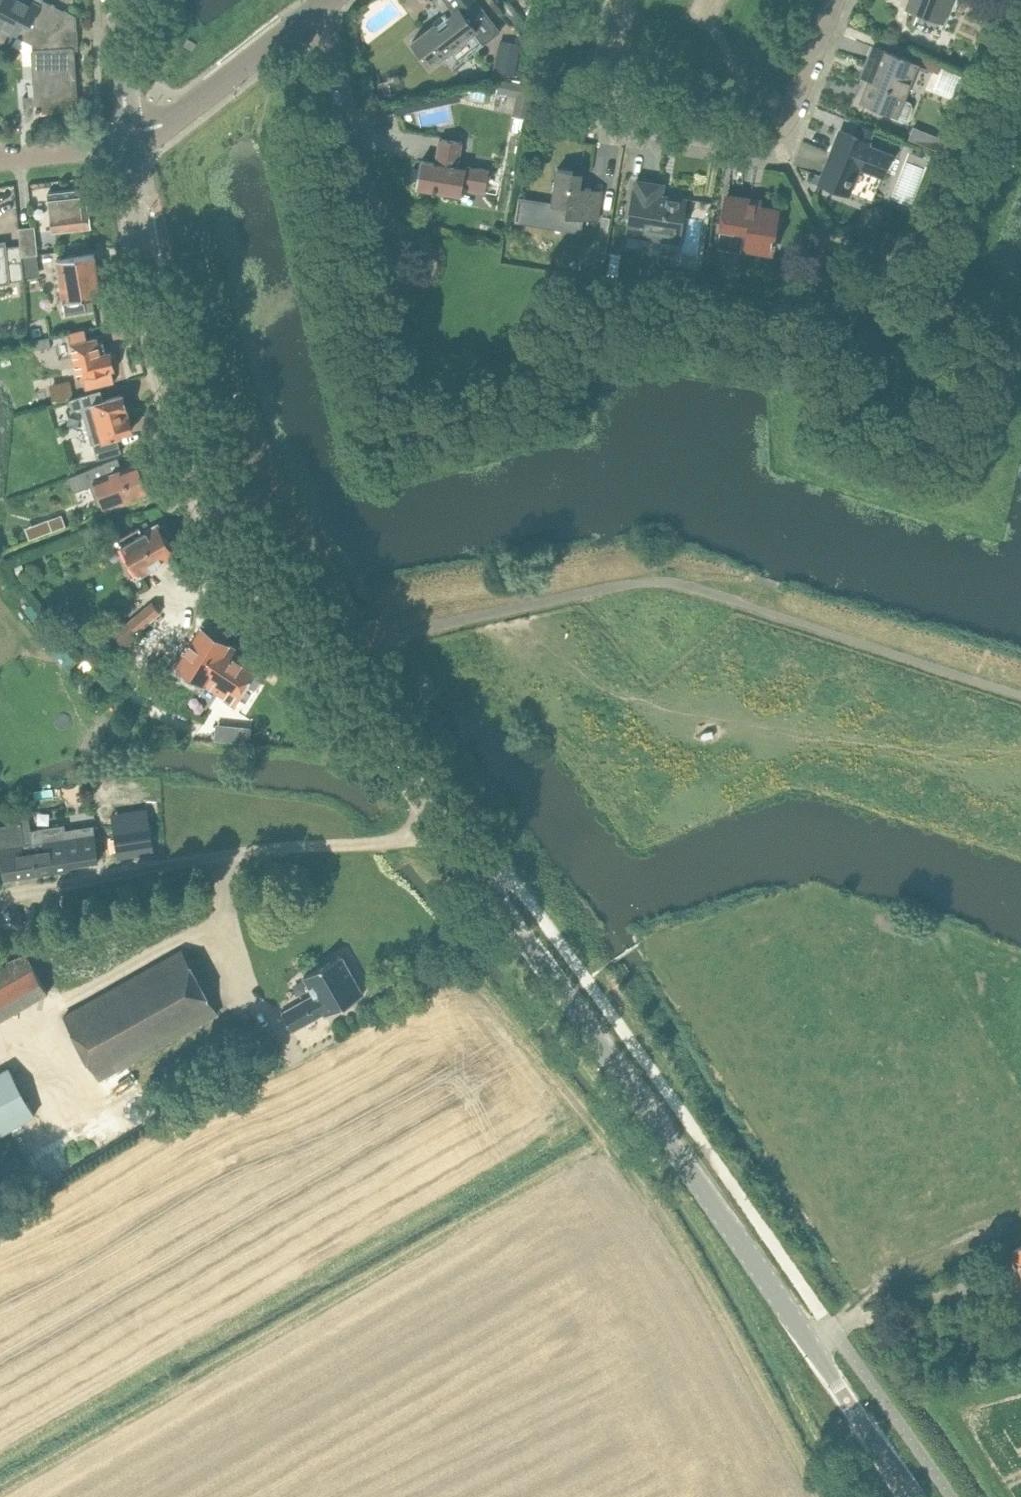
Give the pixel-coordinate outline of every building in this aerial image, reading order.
[(31,0),(0,0),(0,27),(17,35),(24,21),(50,34),(74,14),(46,0),(31,0)] [(446,16),(413,41),(431,65),(477,30),(472,23),(485,12),(476,0),(436,0),(445,12),(444,13),(446,16)] [(954,14),(959,0),(910,0),(907,6),(918,11),(913,24),(931,32),(938,34),(941,29),(947,31),(954,14)] [(361,10),(353,16),(358,21),(362,18),(363,12),(361,10)] [(79,50),(77,16),(74,14),(50,34),(24,21),(17,35),(34,43),(36,95),(23,96),(25,113),(77,108),(74,50),(79,50)] [(513,72),(519,44),(506,42),(505,48),(498,47),(494,68),(513,72)] [(876,66),(862,101),(881,108),(893,113),(892,116),(904,121),(909,119),(914,106),(911,101),(904,98),(908,89),(918,64),(902,57),(892,54),(874,46),(867,63),(876,66)] [(868,146),(874,130),(864,126),(860,137),(841,130),(820,182),(871,203),(891,155),(868,146)] [(458,168),(463,142),(440,138),(438,154),(441,155),(439,163),(421,160),(421,161),(422,162),(418,186),(417,185),(417,187),(434,190),(433,191),(436,192),(437,190),(463,195),(464,189),(485,193),(489,170),(467,167),(465,169),(458,168)] [(924,158),(928,149),(919,145),(915,154),(924,158)] [(598,220),(603,190),(581,186),(583,172),(558,168),(555,188),(552,204),(544,203),(542,221),(545,221),(545,223),(570,227),(572,216),(598,220)] [(679,241),(680,235),(682,219),(685,200),(654,195),(656,184),(638,181),(639,175),(637,175),(636,181),(632,200),(627,232),(679,241)] [(88,208),(86,188),(48,192),(51,214),(53,231),(91,227),(89,208),(88,208)] [(771,253),(775,229),(778,209),(751,205),(752,198),(727,195),(724,214),(722,227),(723,227),(722,232),(720,232),(717,249),(742,253),(744,236),(750,237),(748,249),(771,253)] [(38,254),(35,226),(19,227),(21,245),(22,256),(38,254)] [(11,281),(6,247),(6,241),(0,242),(0,282),(11,281)] [(77,256),(57,259),(64,300),(66,314),(86,311),(84,297),(102,294),(101,291),(105,288),(104,279),(99,277),(95,253),(77,256)] [(704,277),(702,287),(714,289),(716,279),(704,277)] [(88,339),(86,329),(68,333),(78,378),(95,374),(116,369),(112,350),(107,352),(104,341),(99,342),(98,337),(88,339)] [(83,395),(71,398),(74,410),(84,407),(94,444),(113,438),(119,437),(121,434),(131,431),(133,428),(131,420),(127,418),(123,419),(121,411),(124,410),(127,406),(124,396),(121,394),(104,399),(101,389),(83,395)] [(88,469),(69,476),(75,491),(91,485),(98,504),(101,505),(104,504),(105,507),(113,504),(133,497),(148,492),(137,464),(123,469),(111,473),(107,462),(88,469)] [(61,515),(47,521),(51,532),(65,527),(61,515)] [(176,554),(159,523),(144,532),(140,526),(119,538),(139,574),(158,564),(176,554)] [(124,647),(137,636),(134,632),(160,611),(153,603),(114,634),(124,647)] [(209,630),(203,626),(192,644),(180,663),(239,698),(248,683),(255,687),(267,668),(227,642),(226,640),(221,638),(222,636),(222,633),(214,627),(210,628),(209,630)] [(107,688),(115,680),(85,651),(77,659),(107,688)] [(240,727),(238,742),(250,743),(251,728),(240,727)] [(148,809),(112,814),(116,845),(152,840),(148,809)] [(31,828),(29,811),(19,812),(20,822),(0,825),(0,852),(4,879),(38,874),(31,828)] [(71,864),(84,862),(99,860),(94,826),(74,829),(75,832),(66,834),(65,824),(31,828),(38,874),(71,869),(71,864)] [(100,1083),(220,1019),(192,967),(182,949),(64,1016),(74,1033),(100,1083)] [(46,994),(27,954),(0,964),(0,1022),(46,994)] [(326,1014),(346,1003),(364,993),(342,954),(304,975),(314,993),(282,1011),(292,1029),(325,1012),(326,1014)] [(35,1113),(9,1067),(0,1072),(0,1132),(35,1113)]
